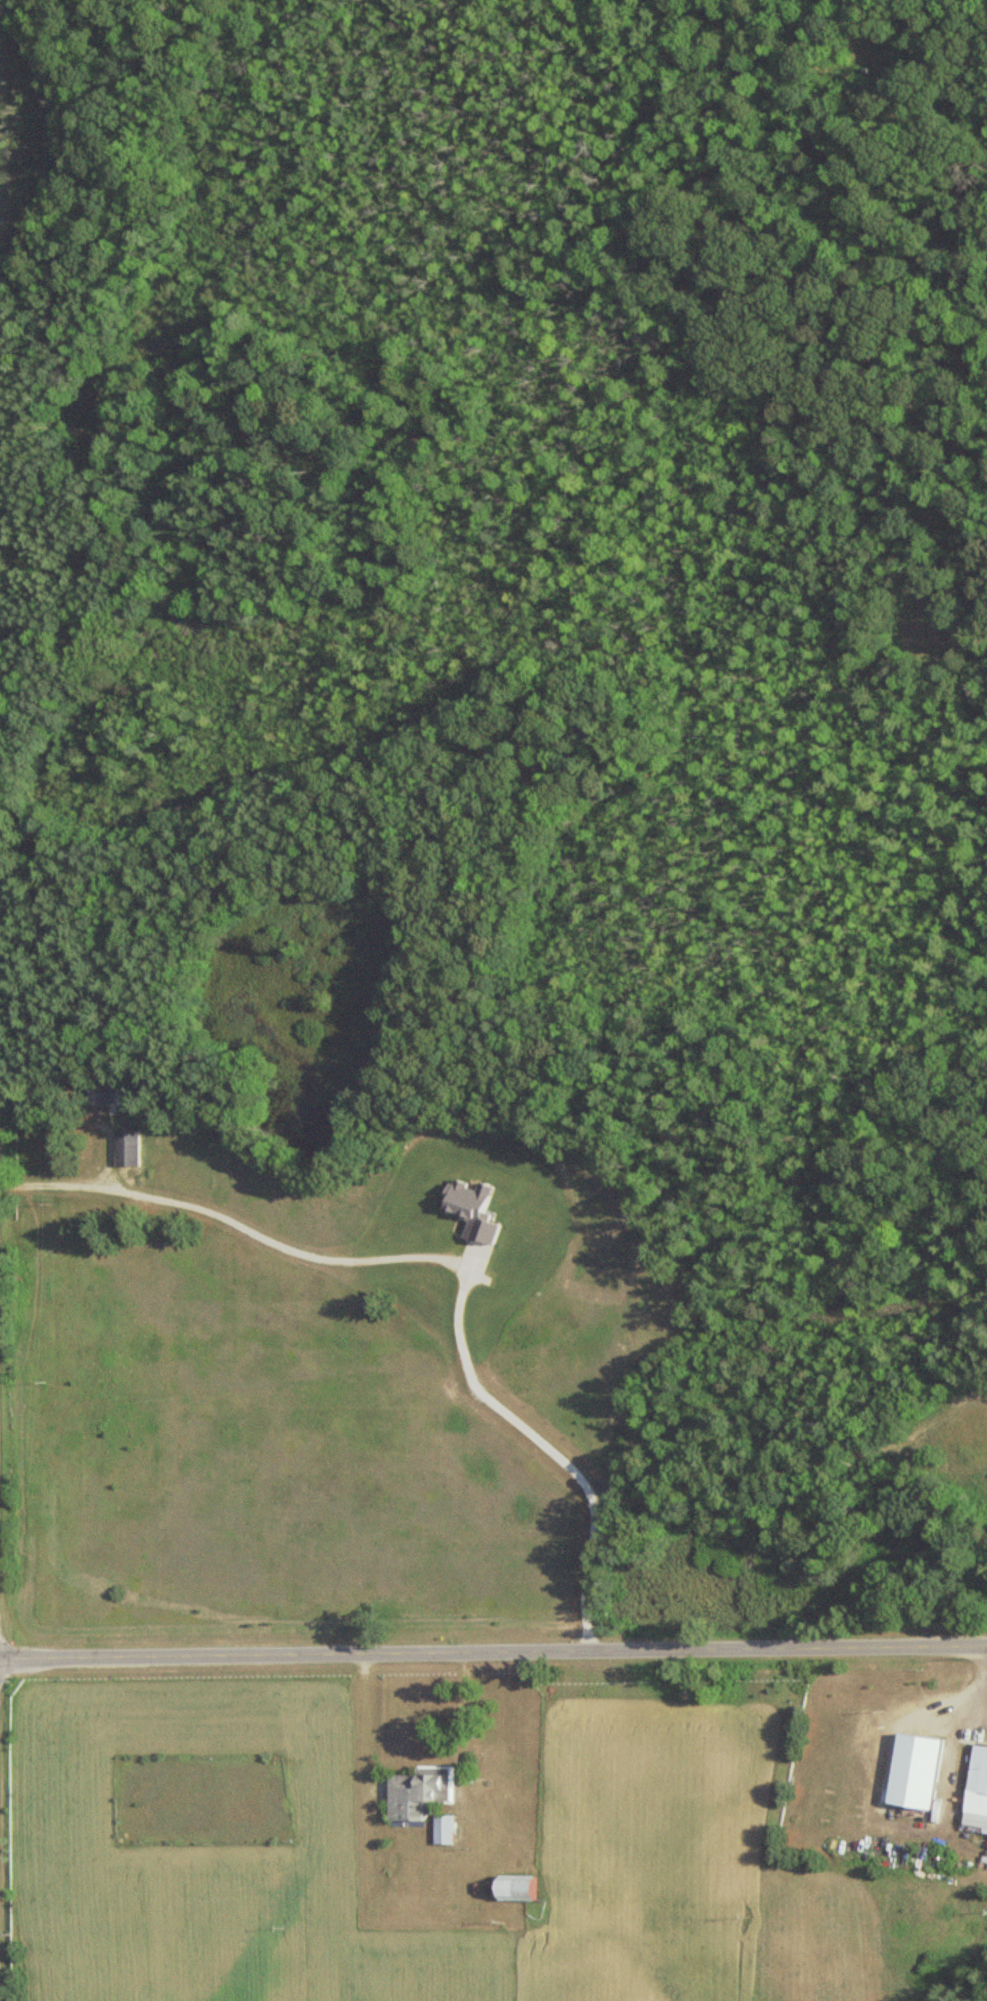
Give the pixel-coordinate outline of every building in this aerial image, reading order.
[(120,1166),(143,1166),(143,1131),(120,1131),(120,1166)] [(986,1829),(986,1747),(969,1745),(958,1825),(986,1829)] [(385,1775),(385,1820),(428,1821),(428,1803),(449,1803),(450,1767),(417,1767),(417,1776),(385,1775)] [(532,1877),(488,1877),(488,1902),(532,1902),(532,1877)]
